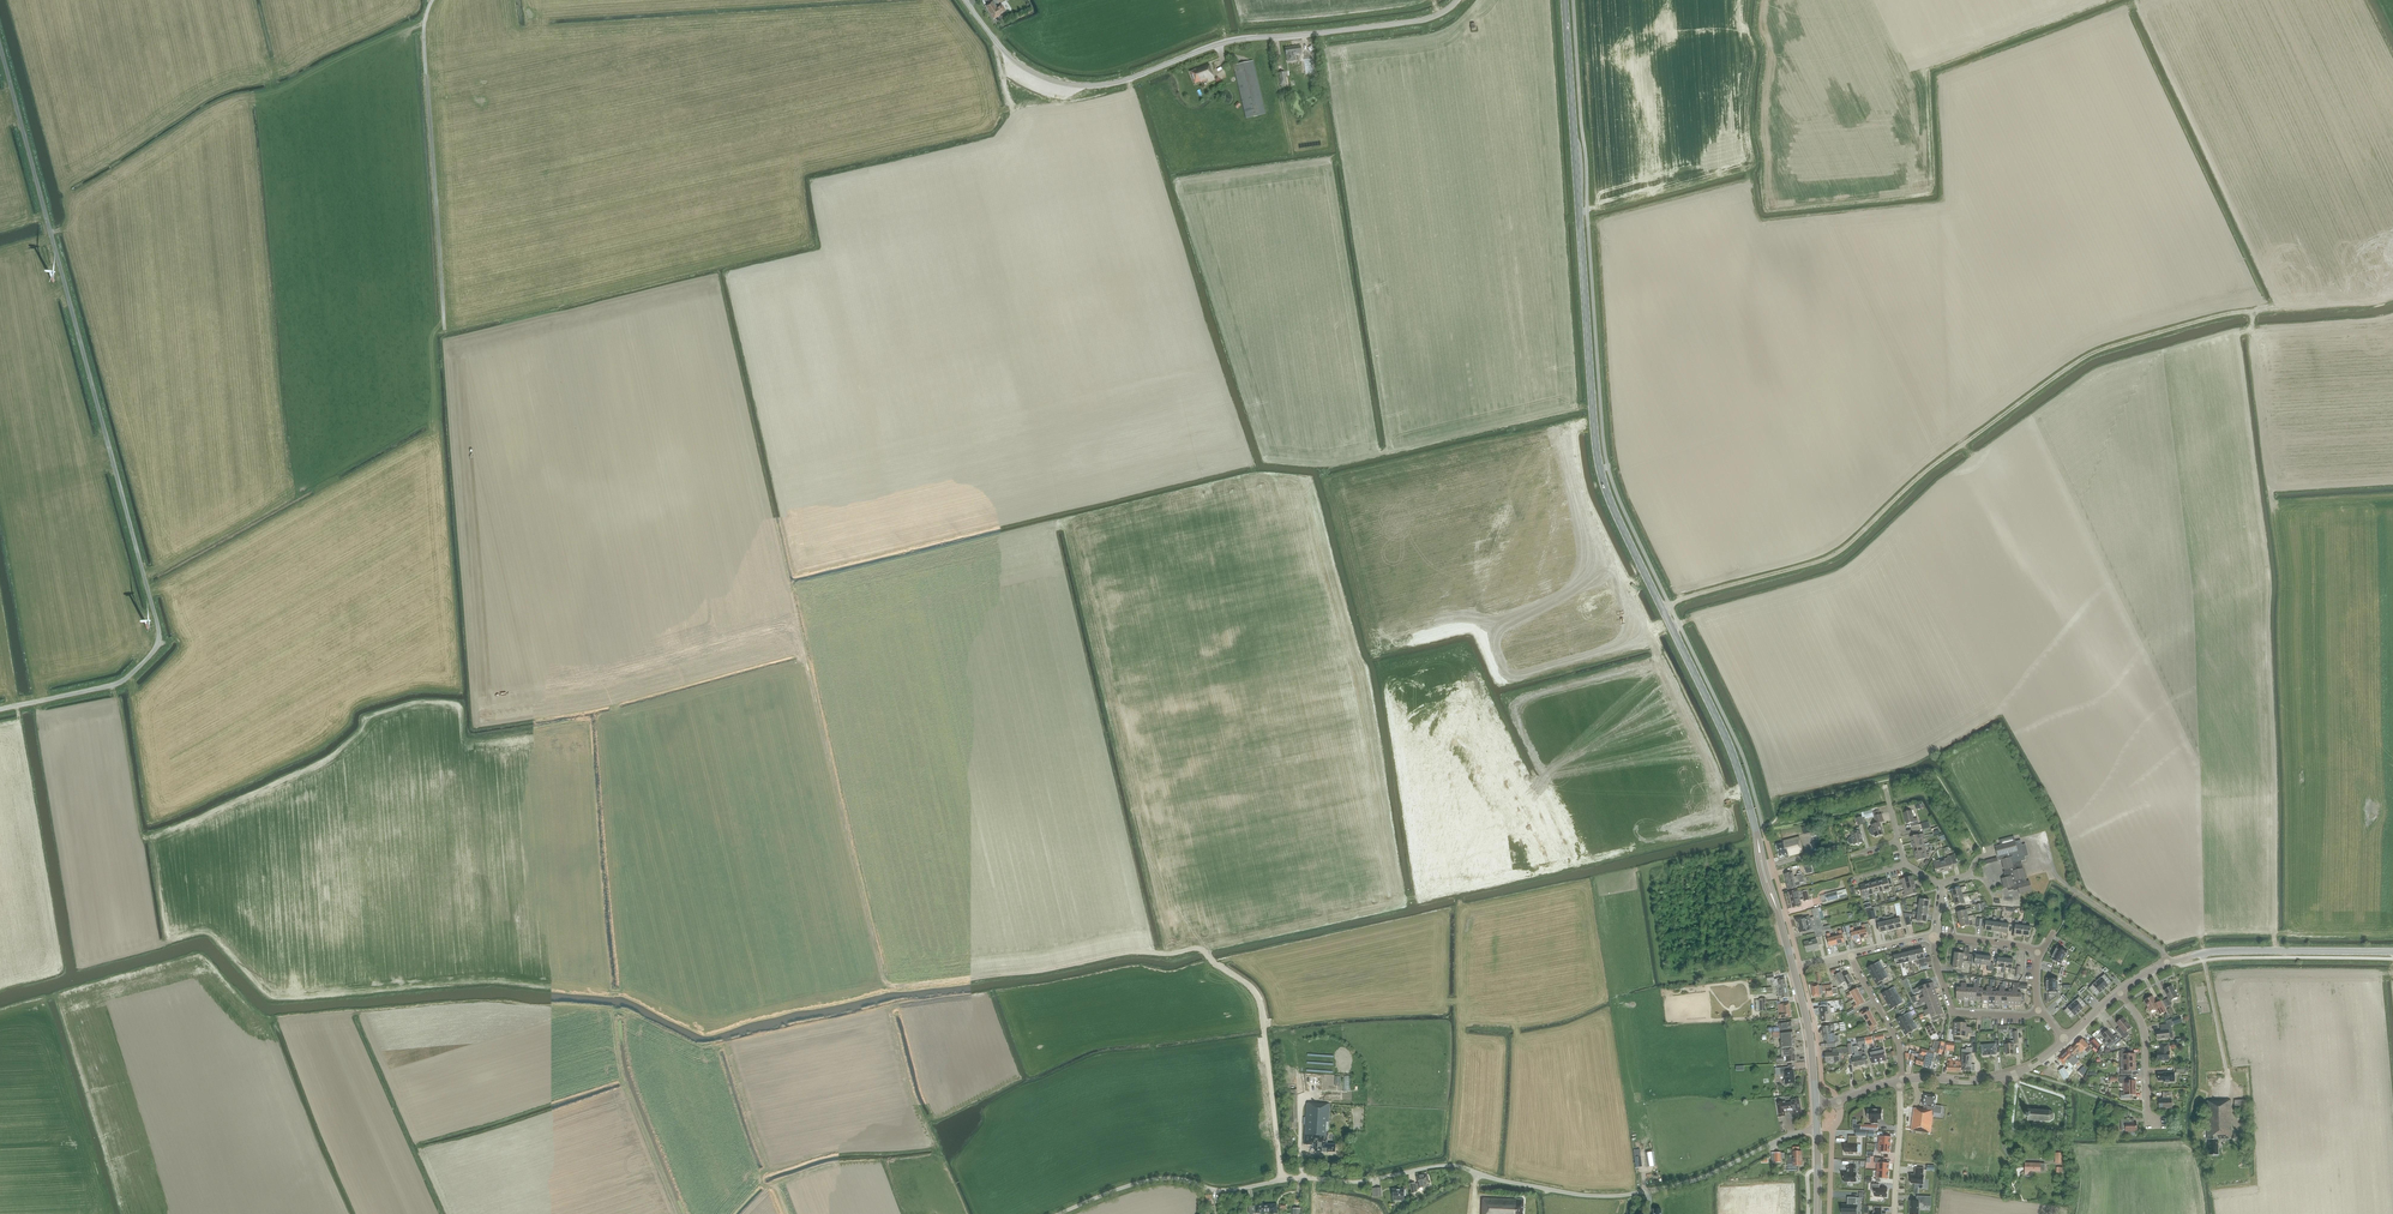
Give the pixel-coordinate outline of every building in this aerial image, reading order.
[(1000,15),(1002,13),(1006,11),(1002,5),(997,8),(993,1),(985,6),(984,6),(993,20),(1000,15)] [(1285,48),(1286,55),(1287,62),(1296,61),(1295,54),(1302,53),(1301,46),(1285,48)] [(1305,74),(1315,73),(1313,57),(1303,59),(1305,74)] [(1246,118),(1265,114),(1263,104),(1253,61),(1234,66),(1243,104),(1246,118)] [(1214,79),(1209,64),(1194,70),(1194,71),(1191,72),(1195,83),(1200,81),(1201,82),(1207,80),(1208,82),(1214,79)] [(1882,814),(1880,815),(1879,811),(1875,812),(1873,812),(1876,824),(1872,825),(1873,827),(1870,828),(1869,830),(1871,834),(1873,835),(1875,834),(1875,837),(1883,834),(1879,823),(1884,821),(1882,814)] [(1913,819),(1911,811),(1904,812),(1907,824),(1911,823),(1912,827),(1919,825),(1917,818),(1913,819)] [(1856,818),(1858,826),(1864,824),(1864,823),(1865,823),(1864,817),(1862,817),(1856,818)] [(1923,830),(1931,828),(1929,822),(1921,823),(1923,830)] [(1854,844),(1863,842),(1860,831),(1861,831),(1860,827),(1857,828),(1858,832),(1851,833),(1852,837),(1850,838),(1848,839),(1848,840),(1849,843),(1850,844),(1851,844),(1854,844)] [(1912,842),(1923,839),(1922,837),(1924,836),(1923,833),(1910,837),(1912,842)] [(1804,853),(1799,836),(1783,840),(1783,843),(1776,845),(1779,857),(1785,855),(1786,858),(1790,857),(1789,857),(1804,853)] [(1914,849),(1925,846),(1923,839),(1912,842),(1914,849)] [(2022,861),(2026,860),(2021,840),(2015,842),(1996,847),(1999,861),(2002,860),(2011,857),(2013,863),(2022,861)] [(1915,856),(1927,853),(1925,846),(1914,849),(1915,856)] [(1929,854),(1927,855),(1927,853),(1915,856),(1917,861),(1930,857),(1929,854)] [(1948,859),(1945,859),(1948,870),(1954,869),(1950,856),(1947,857),(1948,859)] [(2019,888),(2020,894),(2032,891),(2029,881),(2027,882),(2022,861),(2013,863),(2011,857),(2002,860),(2004,869),(2006,878),(2002,879),(2004,888),(2008,887),(2009,891),(2019,888)] [(1936,874),(1942,872),(1939,861),(1936,862),(1936,860),(1935,860),(1934,858),(1932,859),(1933,861),(1936,874)] [(1948,870),(1945,859),(1939,861),(1942,872),(1948,870)] [(1810,863),(1804,864),(1806,872),(1812,870),(1810,863)] [(1801,873),(1796,874),(1797,876),(1794,877),(1793,872),(1791,873),(1791,872),(1784,874),(1786,882),(1802,878),(1801,873)] [(1914,882),(1913,876),(1900,879),(1900,882),(1902,882),(1903,885),(1914,882)] [(1797,887),(1796,886),(1800,885),(1800,883),(1803,882),(1802,878),(1786,882),(1788,890),(1795,888),(1797,887)] [(1880,880),(1883,892),(1890,890),(1887,878),(1880,880)] [(1880,880),(1874,882),(1877,893),(1883,892),(1880,880)] [(1874,882),(1867,884),(1870,895),(1877,893),(1874,882)] [(1903,885),(1904,890),(1915,887),(1914,882),(1903,885)] [(1867,884),(1860,885),(1863,897),(1870,895),(1867,884)] [(1954,898),(1963,896),(1963,895),(1962,890),(1967,889),(1966,886),(1961,888),(1961,889),(1952,891),(1954,898)] [(1903,894),(1904,897),(1917,893),(1915,887),(1904,890),(1905,893),(1903,894)] [(1796,890),(1795,890),(1789,892),(1793,907),(1799,905),(1801,905),(1800,900),(1803,899),(1804,901),(1809,900),(1807,890),(1801,892),(1801,890),(1798,891),(1797,890),(1796,890)] [(1838,899),(1836,892),(1825,895),(1827,902),(1838,899)] [(1968,896),(1968,894),(1963,895),(1963,896),(1954,898),(1956,906),(1965,904),(1963,898),(1968,896)] [(1914,907),(1919,908),(1919,907),(1929,908),(1930,900),(1920,899),(1919,905),(1914,904),(1914,907)] [(1976,905),(1978,912),(1984,910),(1983,907),(1988,907),(1985,902),(1976,905)] [(1902,915),(1900,903),(1894,904),(1897,917),(1902,915)] [(1913,914),(1918,915),(1918,914),(1928,915),(1929,908),(1919,907),(1919,908),(1918,912),(1913,911),(1913,913),(1913,914)] [(1971,908),(1966,909),(1966,910),(1957,912),(1959,920),(1968,918),(1968,916),(1967,912),(1972,911),(1971,908)] [(1813,913),(1814,917),(1810,918),(1810,916),(1808,916),(1802,918),(1802,917),(1796,918),(1797,923),(1798,923),(1798,925),(1821,920),(1819,912),(1813,913)] [(1904,913),(1906,925),(1911,924),(1909,917),(1912,917),(1913,914),(1904,913)] [(1918,922),(1927,923),(1928,915),(1918,914),(1918,915),(1917,920),(1912,919),(1912,922),(1917,922),(1918,922)] [(1895,929),(1902,928),(1900,918),(1894,920),(1893,915),(1890,915),(1892,920),(1893,920),(1895,929)] [(1974,918),(1973,915),(1968,916),(1968,918),(1959,920),(1961,927),(1970,925),(1969,919),(1974,918)] [(2043,918),(2039,916),(2038,915),(2036,919),(2038,920),(2034,927),(2038,929),(2041,922),(2043,918)] [(1886,922),(1888,931),(1895,929),(1893,920),(1892,920),(1887,921),(1886,916),(1884,917),(1883,917),(1884,922),(1886,922)] [(1994,922),(1993,922),(1988,921),(1989,916),(1986,916),(1985,921),(1984,920),(1983,927),(1986,928),(1985,931),(1993,931),(1994,922)] [(1876,919),(1877,924),(1878,924),(1880,933),(1888,931),(1886,922),(1884,922),(1883,917),(1879,918),(1876,919)] [(2000,932),(2001,923),(2000,923),(1996,922),(1996,917),(1994,917),(1993,922),(1994,922),(1993,931),(2000,932)] [(2004,918),(2001,918),(2000,923),(2001,923),(2000,932),(2008,933),(2009,924),(2008,924),(2007,923),(2005,923),(2004,923),(2003,923),(2004,918)] [(1821,920),(1798,925),(1800,933),(1813,930),(1815,933),(1822,931),(1831,929),(1830,926),(1823,928),(1821,920)] [(2022,935),(2024,926),(2022,926),(2018,925),(2019,920),(2016,920),(2015,925),(2016,925),(2015,934),(2022,935)] [(2024,926),(2022,935),(2030,936),(2031,927),(2025,926),(2026,921),(2023,921),(2022,926),(2024,926)] [(1863,930),(1859,931),(1860,938),(1868,936),(1868,935),(1866,929),(1865,924),(1862,925),(1863,930)] [(1860,938),(1859,931),(1854,932),(1853,927),(1850,928),(1849,925),(1845,926),(1847,932),(1847,934),(1851,933),(1853,940),(1860,938)] [(1844,942),(1843,935),(1842,935),(1841,930),(1838,931),(1839,936),(1835,937),(1837,944),(1844,942)] [(1823,936),(1822,931),(1815,933),(1817,939),(1804,942),(1806,952),(1819,949),(1818,946),(1823,944),(1821,937),(1823,936)] [(1826,934),(1828,939),(1827,939),(1829,946),(1837,944),(1835,937),(1831,938),(1830,933),(1826,934)] [(2054,953),(2065,958),(2068,951),(2067,951),(2067,952),(2058,947),(2057,946),(2054,953)] [(1923,949),(1916,950),(1918,960),(1919,959),(1920,964),(1927,962),(1926,958),(1925,958),(1923,949)] [(1920,964),(1919,959),(1918,960),(1916,950),(1908,952),(1911,961),(1912,961),(1916,960),(1917,965),(1919,971),(1920,971),(1921,970),(1920,964)] [(1955,953),(1954,960),(1963,961),(1963,960),(1964,956),(1967,956),(1969,956),(1969,954),(1964,953),(1963,952),(1961,951),(1960,952),(1960,953),(1955,953)] [(1913,966),(1912,961),(1911,961),(1908,952),(1901,954),(1903,963),(1904,963),(1909,962),(1910,967),(1913,966)] [(2061,964),(2065,958),(2054,953),(2051,959),(2052,960),(2052,959),(2061,964)] [(1896,965),(1900,964),(1901,969),(1904,968),(1906,968),(1904,963),(1903,963),(1901,954),(1894,956),(1896,965)] [(1988,971),(1990,971),(1993,971),(1994,963),(1991,963),(1992,957),(1988,956),(1988,955),(1984,954),(1984,956),(1982,965),(1984,965),(1988,966),(1988,971)] [(1984,956),(1976,955),(1976,956),(1973,956),(1972,964),(1981,965),(1980,970),(1983,970),(1984,965),(1982,965),(1984,956)] [(2005,967),(2006,958),(1998,958),(1997,967),(2003,968),(2002,973),(2005,973),(2006,968),(2005,968),(2005,967)] [(2013,959),(2006,958),(2005,967),(2005,968),(2006,968),(2010,969),(2010,973),(2013,974),(2013,969),(2012,969),(2013,959)] [(1968,961),(1966,961),(1963,960),(1963,961),(1954,960),(1953,968),(1962,969),(1963,963),(1968,964),(1968,961)] [(1867,968),(1872,976),(1884,969),(1880,961),(1867,968)] [(1872,976),(1876,984),(1888,977),(1884,969),(1872,976)] [(1834,977),(1836,980),(1839,986),(1846,981),(1848,985),(1854,982),(1849,974),(1844,977),(1841,972),(1835,975),(1836,976),(1834,977)] [(2097,981),(2104,990),(2113,982),(2112,982),(2105,974),(2097,981)] [(1772,980),(1773,986),(1777,986),(1786,984),(1785,977),(1778,979),(1775,979),(1774,975),(1767,976),(1767,981),(1772,980)] [(2104,990),(2097,981),(2089,988),(2089,989),(2090,988),(2097,996),(2096,996),(2097,997),(2104,990)] [(1838,994),(1837,988),(1832,988),(1832,983),(1830,984),(1831,985),(1823,986),(1823,992),(1826,992),(1826,995),(1838,994)] [(1923,993),(1935,989),(1933,983),(1917,989),(1913,990),(1915,994),(1920,992),(1920,990),(1922,990),(1923,993)] [(2018,993),(2018,983),(2016,983),(2014,1005),(2021,1005),(2021,1004),(2022,1004),(2023,1001),(2021,1001),(2022,993),(2018,993)] [(1777,986),(1779,997),(1781,996),(1782,998),(1789,997),(1786,984),(1777,986)] [(1823,994),(1822,987),(1822,985),(1819,986),(1819,985),(1812,985),(1813,997),(1820,996),(1820,994),(1823,994)] [(2178,997),(2172,986),(2164,990),(2168,998),(2163,1001),(2166,1007),(2172,1004),(2170,1001),(2178,997)] [(1886,1002),(1899,995),(1894,987),(1882,994),(1886,1002)] [(1852,995),(1855,999),(1861,995),(1857,989),(1846,995),(1848,998),(1852,995)] [(1920,998),(1921,1001),(1937,995),(1935,989),(1923,993),(1924,997),(1920,998)] [(1852,1005),(1854,1008),(1858,1006),(1865,1002),(1861,995),(1855,999),(1857,1003),(1852,1005)] [(1899,995),(1886,1002),(1891,1009),(1903,1002),(1899,995)] [(1926,1002),(1927,1005),(1939,1001),(1937,995),(1921,1001),(1922,1003),(1926,1002)] [(2153,996),(2145,1000),(2150,1011),(2156,1008),(2159,1015),(2166,1012),(2160,1001),(2156,1003),(2153,996)] [(2072,1004),(2079,1012),(2087,1005),(2080,997),(2072,1004)] [(1929,1009),(1924,1011),(1925,1013),(1941,1007),(1939,1001),(1927,1005),(1929,1009)] [(1779,1018),(1791,1017),(1790,1010),(1790,1003),(1778,1004),(1779,1013),(1778,1013),(1779,1018)] [(2079,1012),(2072,1004),(2064,1011),(2071,1019),(2071,1020),(2079,1012)] [(1821,1006),(1820,1006),(1821,1014),(1831,1013),(1831,1006),(1828,1006),(1828,1005),(1821,1006)] [(1930,1014),(1932,1018),(1933,1021),(1942,1018),(1940,1015),(1943,1013),(1941,1007),(1925,1013),(1926,1015),(1930,1014)] [(1853,1008),(1845,1013),(1847,1016),(1855,1012),(1853,1008)] [(1863,1015),(1867,1021),(1874,1018),(1870,1011),(1866,1013),(1865,1010),(1860,1012),(1862,1015),(1863,1015)] [(1909,1012),(1896,1019),(1901,1027),(1913,1020),(1909,1012)] [(1831,1013),(1821,1014),(1822,1022),(1830,1021),(1832,1021),(1831,1013)] [(2174,1024),(2182,1021),(2180,1015),(2165,1020),(2166,1024),(2171,1023),(2171,1025),(2174,1024)] [(1871,1032),(1875,1029),(1874,1027),(1877,1025),(1874,1018),(1867,1021),(1871,1028),(1870,1029),(1871,1032)] [(2120,1027),(2116,1030),(2124,1039),(2129,1035),(2126,1031),(2131,1028),(2123,1018),(2117,1023),(2120,1027)] [(1901,1027),(1905,1035),(1917,1028),(1913,1020),(1901,1027)] [(1779,1027),(1773,1028),(1773,1032),(1780,1031),(1780,1030),(1793,1029),(1792,1021),(1778,1023),(1779,1027)] [(2157,1039),(2170,1038),(2173,1037),(2173,1036),(2173,1034),(2172,1032),(2171,1025),(2171,1023),(2166,1024),(2160,1025),(2161,1030),(2156,1031),(2157,1039)] [(1932,1025),(1926,1028),(1931,1036),(1936,1033),(1932,1025)] [(2117,1034),(2114,1037),(2108,1030),(2102,1035),(2106,1040),(2103,1042),(2106,1046),(2110,1046),(2114,1043),(2116,1045),(2122,1040),(2117,1034)] [(1793,1031),(1780,1032),(1773,1033),(1773,1038),(1780,1038),(1781,1049),(1794,1048),(1793,1031)] [(2019,1043),(2017,1031),(2013,1032),(2014,1041),(2010,1041),(2010,1044),(2005,1044),(2006,1054),(2014,1054),(2013,1044),(2019,1043)] [(1835,1036),(1835,1032),(1824,1033),(1824,1040),(1826,1040),(1827,1048),(1837,1046),(1836,1045),(1838,1045),(1838,1042),(1839,1041),(1839,1035),(1835,1036)] [(1866,1044),(1875,1042),(1875,1041),(1873,1036),(1865,1038),(1866,1044)] [(1996,1053),(2000,1052),(1999,1039),(1995,1040),(1995,1044),(1981,1045),(1983,1056),(1996,1054),(1996,1053)] [(2089,1046),(2082,1039),(2075,1046),(2073,1048),(2072,1047),(2071,1048),(2072,1049),(2070,1051),(2075,1056),(2077,1054),(2079,1052),(2081,1054),(2089,1046)] [(2100,1046),(2093,1039),(2090,1043),(2096,1050),(2100,1046)] [(1939,1041),(1936,1053),(1942,1055),(1945,1042),(1939,1041)] [(2169,1051),(2169,1044),(2160,1044),(2160,1052),(2158,1052),(2158,1060),(2170,1060),(2170,1051),(2169,1051)] [(1854,1067),(1861,1065),(1859,1052),(1857,1046),(1853,1047),(1855,1055),(1853,1055),(1854,1058),(1853,1059),(1854,1067)] [(1833,1061),(1840,1061),(1839,1053),(1848,1053),(1848,1047),(1841,1048),(1840,1048),(1832,1048),(1833,1053),(1825,1053),(1826,1061),(1833,1061)] [(1880,1047),(1876,1048),(1879,1062),(1886,1060),(1884,1049),(1881,1050),(1880,1047)] [(1959,1057),(1959,1061),(1962,1062),(1961,1070),(1971,1071),(1975,1071),(1975,1065),(1971,1064),(1972,1053),(1972,1048),(1966,1047),(1966,1050),(1962,1049),(1962,1057),(1959,1057)] [(2072,1047),(2071,1047),(2059,1059),(2066,1066),(2067,1065),(2069,1067),(2066,1070),(2064,1067),(2059,1070),(2064,1079),(2069,1076),(2073,1071),(2071,1069),(2074,1065),(2076,1067),(2081,1062),(2075,1056),(2070,1051),(2072,1049),(2071,1048),(2072,1047)] [(1876,1048),(1872,1049),(1873,1052),(1870,1052),(1872,1063),(1879,1062),(1876,1048)] [(1922,1049),(1920,1054),(1920,1056),(1926,1057),(1923,1066),(1931,1068),(1936,1050),(1931,1049),(1930,1051),(1922,1049)] [(2120,1051),(2120,1057),(2120,1062),(2135,1062),(2135,1054),(2131,1054),(2131,1049),(2120,1051)] [(1859,1052),(1861,1065),(1868,1064),(1867,1056),(1866,1056),(1865,1052),(1863,1052),(1862,1051),(1859,1052)] [(1920,1054),(1919,1053),(1919,1054),(1918,1058),(1916,1064),(1923,1066),(1926,1057),(1920,1056),(1920,1054)] [(1957,1061),(1950,1061),(1950,1063),(1947,1063),(1947,1071),(1961,1072),(1961,1070),(1962,1062),(1959,1061),(1957,1061)] [(2135,1070),(2135,1062),(2120,1062),(2120,1068),(2121,1075),(2132,1074),(2132,1070),(2135,1070)] [(1785,1074),(1786,1080),(1784,1080),(1783,1081),(1784,1085),(1785,1086),(1788,1086),(1788,1085),(1788,1084),(1795,1083),(1793,1071),(1789,1071),(1789,1067),(1775,1068),(1776,1075),(1785,1074)] [(2174,1081),(2174,1072),(2166,1072),(2166,1073),(2158,1073),(2158,1081),(2164,1080),(2164,1082),(2174,1081)] [(1350,1091),(1351,1076),(1343,1076),(1343,1091),(1350,1091)] [(2130,1080),(2130,1077),(2120,1077),(2120,1084),(2124,1084),(2124,1088),(2136,1087),(2136,1080),(2130,1080)] [(2131,1098),(2131,1095),(2136,1095),(2136,1087),(2124,1088),(2124,1092),(2120,1092),(2121,1099),(2131,1098)] [(1298,1114),(1298,1090),(1289,1090),(1290,1115),(1298,1114)] [(2159,1109),(2172,1108),(2172,1099),(2171,1099),(2170,1097),(2171,1097),(2171,1092),(2162,1092),(2163,1099),(2159,1100),(2159,1109)] [(1936,1096),(1925,1095),(1923,1106),(1924,1106),(1923,1109),(1914,1108),(1911,1130),(1931,1133),(1933,1112),(1941,1113),(1942,1106),(1935,1105),(1936,1096)] [(1785,1101),(1777,1102),(1779,1117),(1785,1116),(1785,1113),(1790,1112),(1791,1113),(1791,1115),(1792,1115),(1794,1115),(1794,1114),(1802,1113),(1800,1102),(1799,1099),(1792,1100),(1792,1102),(1786,1103),(1785,1101)] [(2209,1139),(2209,1155),(2218,1155),(2218,1139),(2232,1139),(2231,1100),(2207,1101),(2208,1139),(2209,1139)] [(2235,1115),(2247,1114),(2247,1100),(2235,1100),(2235,1115)] [(1327,1144),(1328,1138),(1327,1138),(1330,1104),(1306,1103),(1304,1144),(1304,1145),(1315,1145),(1315,1151),(1322,1152),(1327,1152),(1335,1152),(1335,1144),(1327,1144)] [(2049,1121),(2054,1119),(2054,1114),(2050,1111),(2028,1109),(2028,1112),(2026,1112),(2026,1117),(2028,1117),(2028,1120),(2049,1121)] [(1882,1110),(1868,1110),(1868,1119),(1871,1119),(1871,1124),(1878,1124),(1878,1119),(1882,1119),(1882,1110)] [(2137,1133),(2137,1122),(2128,1123),(2128,1119),(2121,1119),(2121,1131),(2126,1130),(2126,1131),(2137,1131),(2137,1133)] [(1844,1143),(1844,1152),(1848,1152),(1848,1154),(1853,1154),(1853,1152),(1857,1152),(1858,1151),(1861,1152),(1861,1144),(1857,1144),(1857,1136),(1849,1136),(1848,1143),(1844,1143)] [(1879,1144),(1891,1145),(1891,1137),(1879,1136),(1879,1144)] [(1878,1152),(1890,1152),(1891,1145),(1879,1144),(1878,1152)] [(1799,1151),(1799,1147),(1793,1147),(1793,1155),(1790,1155),(1790,1158),(1802,1158),(1802,1151),(1799,1151)] [(1641,1156),(1640,1156),(1639,1151),(1633,1152),(1633,1157),(1634,1157),(1636,1168),(1642,1167),(1641,1156)] [(1655,1166),(1653,1152),(1645,1153),(1647,1167),(1655,1166)] [(2064,1163),(2064,1153),(2055,1153),(2055,1163),(2064,1163)] [(1790,1158),(1790,1159),(1788,1159),(1788,1171),(1798,1171),(1798,1166),(1802,1166),(1802,1158),(1790,1158)] [(1875,1158),(1875,1163),(1878,1163),(1877,1170),(1889,1171),(1889,1163),(1884,1163),(1884,1159),(1875,1158)] [(2041,1163),(2025,1163),(2025,1171),(2041,1172),(2041,1171),(2045,1171),(2045,1164),(2041,1163)] [(1856,1173),(1856,1166),(1848,1166),(1848,1172),(1848,1173),(1844,1173),(1843,1181),(1857,1182),(1857,1173),(1856,1173)] [(1911,1174),(1911,1183),(1923,1184),(1924,1175),(1923,1175),(1923,1168),(1915,1167),(1915,1175),(1911,1174)] [(1877,1178),(1877,1182),(1880,1182),(1880,1178),(1888,1179),(1889,1171),(1877,1170),(1877,1178)] [(1429,1182),(1427,1174),(1416,1176),(1418,1184),(1415,1184),(1416,1190),(1418,1189),(1419,1188),(1426,1187),(1425,1183),(1429,1182)] [(1872,1184),(1871,1191),(1875,1191),(1875,1196),(1887,1197),(1887,1188),(1879,1188),(1879,1184),(1872,1184)] [(1381,1187),(1375,1188),(1372,1188),(1373,1197),(1376,1196),(1381,1196),(1381,1187)] [(1392,1190),(1392,1196),(1392,1200),(1404,1200),(1404,1198),(1405,1198),(1405,1196),(1406,1196),(1406,1189),(1392,1190)] [(1909,1213),(1919,1213),(1919,1203),(1924,1203),(1924,1205),(1930,1205),(1930,1196),(1917,1196),(1917,1201),(1910,1200),(1909,1213)] [(1842,1204),(1842,1213),(1856,1213),(1857,1197),(1847,1197),(1847,1202),(1848,1202),(1848,1205),(1842,1204)] [(1524,1200),(1511,1199),(1483,1198),(1482,1213),(1523,1213),(1524,1200)] [(1277,1204),(1248,1205),(1248,1213),(1268,1213),(1270,1213),(1277,1213),(1277,1204)]
